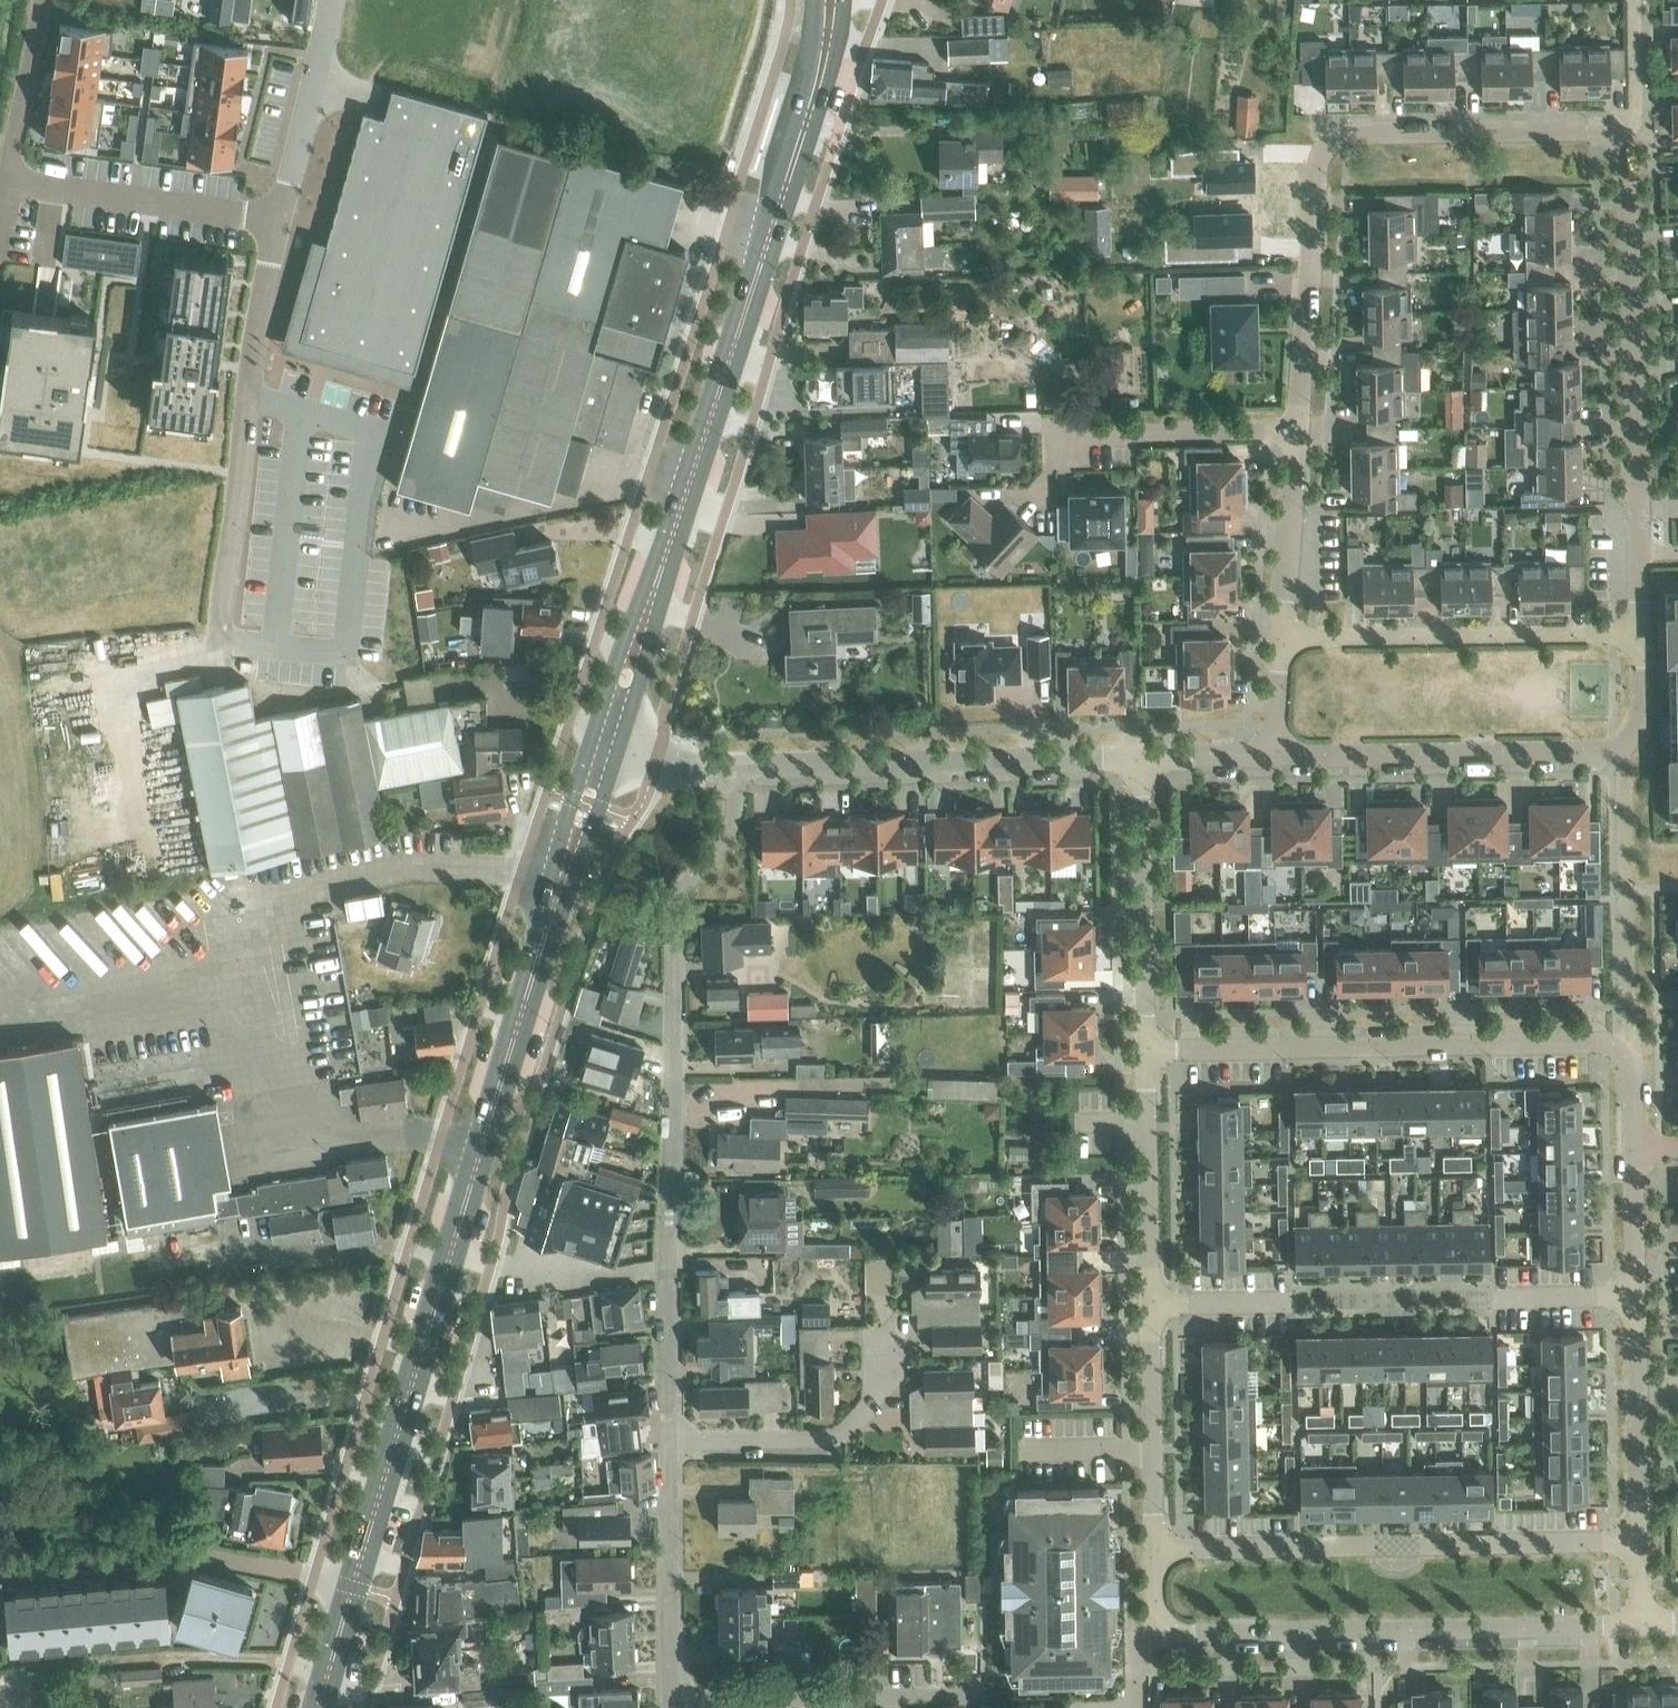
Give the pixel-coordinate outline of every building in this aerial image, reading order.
[(141,9),(154,11),(155,0),(142,0),(141,9)] [(155,12),(168,13),(170,0),(156,0),(155,12)] [(207,19),(228,21),(228,27),(230,28),(233,0),(210,0),(207,19)] [(289,16),(308,19),(311,0),(291,0),(289,16)] [(1008,0),(979,0),(1005,9),(1008,0)] [(1475,20),(1474,3),(1466,3),(1466,20),(1475,20)] [(1519,5),(1508,5),(1508,15),(1519,15),(1519,5)] [(1670,6),(1670,23),(1677,23),(1677,6),(1670,6)] [(1360,7),(1350,7),(1350,20),(1360,20),(1360,7)] [(1002,14),(963,16),(964,34),(1003,32),(1002,14)] [(60,24),(57,49),(101,55),(110,56),(113,31),(60,24)] [(1477,41),(1466,41),(1467,50),(1467,79),(1479,79),(1480,94),(1506,94),(1505,47),(1505,35),(1482,36),(1482,44),(1477,41)] [(1510,36),(1510,47),(1505,47),(1506,94),(1533,93),(1533,78),(1545,78),(1545,49),(1539,49),(1538,35),(1510,36)] [(1677,36),(1677,44),(1667,44),(1667,66),(1677,66),(1677,36)] [(1466,38),(1427,38),(1427,48),(1428,95),(1455,95),(1455,79),(1467,79),(1466,41),(1466,38)] [(1005,39),(988,40),(947,41),(948,63),(988,62),(1005,61),(1005,39)] [(1325,45),(1322,41),(1300,41),(1301,83),(1323,82),(1324,97),(1350,96),(1349,49),(1325,50),(1325,45)] [(194,42),(191,65),(244,72),(247,49),(194,42)] [(1609,45),(1583,46),(1584,93),(1611,92),(1611,77),(1624,76),(1623,48),(1609,48),(1609,45)] [(143,46),(142,59),(151,60),(152,47),(143,46)] [(1545,78),(1557,77),(1558,93),(1584,93),(1583,46),(1558,46),(1558,49),(1545,49),(1545,78)] [(152,47),(151,60),(160,62),(161,48),(152,47)] [(1402,95),(1428,95),(1427,48),(1402,48),(1402,51),(1389,51),(1389,80),(1401,80),(1402,95)] [(57,49),(54,70),(98,76),(101,55),(57,49)] [(1375,52),(1375,49),(1349,49),(1350,96),(1377,96),(1377,80),(1389,80),(1389,51),(1375,52)] [(142,59),(140,72),(146,73),(149,74),(151,60),(142,59)] [(151,60),(149,74),(152,74),(158,75),(160,62),(151,60)] [(985,85),(944,82),(932,81),(933,71),(927,71),(928,65),(872,60),(870,79),(872,79),(871,98),(983,106),(985,85)] [(191,65),(188,88),(241,95),(244,72),(191,65)] [(54,70),(51,91),(95,97),(98,76),(54,70)] [(1071,83),(1071,70),(1046,71),(1047,84),(1071,83)] [(134,81),(132,94),(141,95),(143,82),(134,81)] [(152,83),(150,97),(159,98),(161,85),(152,83)] [(188,88),(184,112),(193,113),(238,119),(241,95),(188,88)] [(327,243),(300,338),(413,370),(413,371),(415,371),(487,115),(392,88),(391,89),(384,117),(363,111),(326,243),(327,243)] [(51,91),(48,115),(101,122),(104,99),(95,97),(51,91)] [(1119,117),(1117,102),(1106,103),(1108,118),(1119,117)] [(1256,106),(1235,104),(1233,133),(1254,135),(1256,106)] [(1668,111),(1668,133),(1677,133),(1677,110),(1668,111)] [(130,113),(128,126),(137,127),(139,114),(130,113)] [(193,113),(190,135),(235,141),(238,119),(193,113)] [(48,115),(44,139),(98,146),(101,122),(48,115)] [(148,115),(146,128),(155,130),(157,116),(148,115)] [(128,126),(126,139),(135,140),(137,127),(128,126)] [(961,127),(961,138),(940,139),(940,182),(977,182),(977,161),(1002,161),(1002,127),(961,127)] [(146,128),(144,142),(153,143),(155,130),(146,128)] [(187,157),(187,158),(232,164),(235,141),(190,135),(187,157)] [(498,138),(396,488),(469,509),(478,480),(550,500),(569,435),(623,451),(649,364),(656,367),(665,336),(664,335),(688,253),(665,247),(682,186),(572,155),(571,158),(498,138)] [(1199,149),(1171,154),(1171,173),(1207,172),(1207,189),(1252,188),(1251,161),(1237,162),(1237,148),(1199,149)] [(1097,177),(1051,178),(1052,197),(1098,197),(1097,177)] [(1522,207),(1522,231),(1569,231),(1569,204),(1553,204),(1553,191),(1510,192),(1510,193),(1514,193),(1514,202),(1517,202),(1522,207)] [(1475,193),(1475,202),(1486,202),(1486,192),(1475,193)] [(1368,207),(1368,211),(1369,234),(1416,233),(1437,232),(1436,193),(1426,193),(1412,193),(1384,194),(1384,207),(1368,207)] [(975,195),(955,196),(955,219),(975,218),(975,195)] [(1105,207),(1087,208),(1088,238),(1105,237),(1105,207)] [(1201,235),(1165,237),(1165,260),(1236,258),(1235,242),(1249,242),(1248,213),(1195,215),(1195,216),(1201,216),(1201,235)] [(921,214),(880,215),(881,253),(922,251),(922,248),(921,220),(921,214)] [(1569,231),(1522,231),(1510,232),(1510,257),(1525,257),(1525,270),(1554,270),(1554,257),(1569,257),(1569,231)] [(59,234),(55,263),(137,274),(141,243),(66,232),(66,235),(59,234)] [(1416,258),(1416,233),(1369,234),(1369,260),(1378,260),(1378,273),(1406,272),(1406,258),(1416,258)] [(1466,246),(1466,235),(1451,235),(1451,246),(1466,246)] [(922,251),(881,253),(881,274),(909,274),(909,273),(923,273),(923,266),(941,265),(941,259),(941,247),(922,248),(922,251)] [(153,366),(147,414),(212,423),(219,375),(212,374),(226,264),(224,264),(175,257),(162,359),(161,367),(153,366)] [(1554,282),(1554,270),(1525,270),(1526,284),(1523,284),(1523,309),(1570,309),(1570,282),(1554,282)] [(1407,286),(1406,272),(1378,273),(1378,285),(1362,285),(1363,312),(1410,311),(1409,286),(1407,286)] [(1429,272),(1413,272),(1413,283),(1429,283),(1429,272)] [(1251,300),(1239,300),(1239,292),(1242,292),(1242,273),(1204,274),(1204,293),(1214,293),(1215,301),(1211,301),(1212,332),(1205,333),(1206,356),(1213,356),(1213,359),(1253,358),(1251,300)] [(1170,276),(1156,277),(1157,290),(1170,290),(1170,276)] [(861,286),(843,286),(843,292),(829,292),(829,296),(804,296),(804,332),(845,332),(845,306),(861,306),(861,286)] [(1570,309),(1523,309),(1513,310),(1513,349),(1562,348),(1562,335),(1571,335),(1570,309)] [(0,400),(0,437),(23,440),(23,441),(52,445),(52,444),(80,447),(84,420),(86,405),(87,398),(92,364),(91,364),(97,322),(57,316),(58,315),(55,315),(53,315),(35,312),(32,312),(30,312),(30,313),(12,310),(0,400)] [(1372,338),(1372,351),(1400,350),(1400,337),(1410,336),(1410,311),(1363,312),(1363,339),(1372,338)] [(894,324),(894,329),(848,330),(849,361),(948,359),(947,323),(894,324)] [(1517,363),(1531,363),(1532,387),(1579,386),(1578,360),(1563,360),(1562,348),(1513,349),(1514,360),(1517,363)] [(1420,350),(1400,350),(1372,351),(1372,363),(1356,363),(1357,390),(1404,389),(1421,389),(1420,350)] [(948,362),(921,363),(922,390),(949,389),(948,362)] [(893,365),(804,368),(805,409),(894,405),(893,365)] [(1472,389),(1487,390),(1488,374),(1472,374),(1472,389)] [(1579,386),(1532,387),(1532,413),(1535,412),(1535,426),(1564,426),(1563,413),(1579,413),(1579,386)] [(1404,415),(1404,389),(1357,390),(1357,417),(1366,417),(1366,429),(1395,429),(1394,415),(1404,415)] [(1444,409),(1462,408),(1461,390),(1444,390),(1444,409)] [(984,418),(950,417),(950,432),(950,452),(956,452),(956,475),(967,475),(968,468),(1018,468),(1019,434),(995,433),(984,433),(984,418)] [(803,439),(804,470),(842,469),(842,451),(861,450),(861,434),(863,434),(887,433),(886,420),(841,421),(841,435),(841,438),(803,439)] [(1564,426),(1535,426),(1515,427),(1515,446),(1522,446),(1523,465),(1533,465),(1580,464),(1579,438),(1564,438),(1564,426)] [(1415,428),(1398,429),(1398,438),(1416,438),(1416,430),(1415,428)] [(1350,442),(1351,468),(1398,468),(1397,442),(1395,442),(1395,429),(1366,429),(1366,441),(1350,442)] [(1467,466),(1485,466),(1484,442),(1467,442),(1467,466)] [(1184,463),(1189,462),(1189,487),(1245,486),(1245,469),(1239,469),(1240,460),(1220,460),(1220,447),(1183,447),(1184,463)] [(1580,464),(1533,465),(1533,490),(1524,490),(1520,495),(1520,505),(1565,505),(1565,491),(1580,491),(1580,464)] [(1398,492),(1398,468),(1351,468),(1351,495),(1367,495),(1367,508),(1417,507),(1416,492),(1398,492)] [(804,470),(805,502),(843,500),(854,499),(853,469),(842,469),(804,470)] [(929,488),(945,487),(945,478),(929,479),(929,488)] [(1236,512),(1240,512),(1240,503),(1246,503),(1245,486),(1189,487),(1190,512),(1184,512),(1185,527),(1236,526),(1236,512)] [(1483,486),(1465,486),(1466,505),(1483,505),(1483,486)] [(903,511),(915,511),(929,511),(928,489),(902,490),(903,511)] [(1069,493),(1070,505),(1056,506),(1057,540),(1070,539),(1070,542),(1123,541),(1122,492),(1069,493)] [(971,540),(968,543),(1001,574),(1037,535),(1005,504),(992,517),(970,497),(949,520),(971,540)] [(929,511),(915,511),(915,524),(929,524),(929,511)] [(1602,512),(1588,512),(1588,525),(1602,525),(1602,512)] [(844,569),(850,563),(850,555),(874,554),(873,517),(857,518),(856,513),(821,514),(822,529),(807,530),(799,539),(795,535),(779,536),(780,543),(778,546),(777,547),(777,549),(776,550),(776,552),(776,553),(776,555),(776,557),(777,558),(777,560),(779,563),(780,564),(781,565),(781,572),(806,571),(805,568),(818,567),(821,564),(827,570),(844,569)] [(1516,520),(1516,513),(1503,513),(1503,526),(1510,526),(1516,520)] [(1562,513),(1546,513),(1547,529),(1562,528),(1562,513)] [(1154,517),(1137,517),(1137,532),(1154,532),(1154,517)] [(505,533),(473,540),(479,571),(504,566),(508,585),(538,578),(537,574),(557,570),(555,558),(557,557),(556,552),(554,552),(551,540),(509,550),(505,533)] [(1153,533),(1139,533),(1139,544),(1153,544),(1153,533)] [(1186,550),(1182,550),(1183,576),(1239,575),(1238,558),(1238,549),(1227,549),(1227,535),(1214,535),(1185,536),(1186,550)] [(1567,561),(1543,561),(1544,608),(1570,608),(1570,592),(1583,592),(1582,542),(1566,542),(1567,561)] [(1124,544),(1125,580),(1136,580),(1136,544),(1124,544)] [(434,549),(438,564),(452,560),(448,545),(434,549)] [(1361,611),(1388,610),(1387,563),(1363,564),(1363,545),(1347,545),(1347,595),(1361,595),(1361,611)] [(1426,547),(1426,565),(1426,594),(1439,594),(1439,610),(1466,609),(1465,562),(1441,562),(1441,547),(1426,547)] [(1517,608),(1544,608),(1543,561),(1518,561),(1518,564),(1504,564),(1504,593),(1517,593),(1517,608)] [(1490,562),(1465,562),(1466,609),(1492,609),(1492,593),(1504,593),(1504,564),(1490,564),(1490,562)] [(1412,565),(1412,563),(1387,563),(1388,610),(1414,610),(1414,594),(1426,594),(1426,565),(1412,565)] [(1239,575),(1183,576),(1183,602),(1187,602),(1187,616),(1215,615),(1215,602),(1234,601),(1234,592),(1239,592),(1239,575)] [(1677,706),(1677,593),(1677,590),(1675,590),(1675,592),(1676,592),(1676,614),(1666,614),(1666,612),(1664,612),(1664,616),(1667,616),(1668,655),(1667,655),(1667,658),(1669,658),(1669,657),(1677,657),(1677,680),(1673,681),(1673,706),(1677,706)] [(434,591),(426,592),(418,592),(420,608),(435,606),(434,591)] [(494,596),(494,604),(484,603),(483,617),(462,616),(461,635),(482,636),(481,648),(508,650),(511,611),(524,612),(523,630),(558,632),(560,605),(542,604),(542,599),(494,596)] [(903,607),(911,615),(922,614),(922,596),(903,596),(903,607)] [(1038,638),(1037,598),(1017,598),(1018,638),(1038,638)] [(835,641),(876,639),(874,608),(789,612),(790,648),(784,649),(786,678),(837,676),(835,641)] [(418,614),(420,633),(438,630),(435,612),(418,614)] [(1176,640),(1176,665),(1232,664),(1232,647),(1226,647),(1226,638),(1207,638),(1207,624),(1170,625),(1170,640),(1176,640)] [(957,678),(958,698),(991,698),(991,682),(1018,682),(1018,649),(990,649),(990,644),(957,644),(957,664),(951,664),(948,668),(948,675),(952,678),(957,678)] [(1120,655),(1095,655),(1096,706),(1096,713),(1122,712),(1122,706),(1122,687),(1135,686),(1135,649),(1119,649),(1120,655)] [(1070,650),(1055,651),(1056,688),(1069,688),(1070,706),(1070,713),(1096,713),(1096,706),(1095,655),(1070,656),(1070,650)] [(1232,681),(1232,664),(1176,665),(1176,691),(1180,691),(1180,704),(1208,704),(1208,690),(1227,690),(1227,681),(1232,681)] [(238,683),(176,695),(211,872),(299,854),(387,837),(377,786),(474,765),(502,765),(502,756),(521,756),(521,728),(486,728),(486,696),(436,705),(409,710),(364,718),(360,698),(256,719),(248,681),(238,683)] [(1153,692),(1142,693),(1142,704),(1154,704),(1153,692)] [(1671,756),(1671,755),(1669,755),(1669,758),(1670,758),(1670,797),(1668,797),(1668,801),(1670,801),(1670,799),(1677,799),(1677,756),(1671,756)] [(454,776),(421,782),(424,805),(457,800),(460,819),(505,813),(500,770),(454,776)] [(1517,829),(1518,862),(1534,862),(1533,859),(1558,859),(1557,797),(1537,798),(1537,803),(1531,803),(1531,829),(1517,829)] [(1599,828),(1586,828),(1585,802),(1578,802),(1578,797),(1557,797),(1558,859),(1585,858),(1585,861),(1599,861),(1599,828)] [(1504,860),(1504,863),(1518,862),(1517,829),(1505,829),(1504,803),(1497,804),(1497,798),(1477,799),(1478,860),(1504,860)] [(1450,831),(1437,831),(1438,863),(1452,863),(1452,860),(1478,860),(1477,799),(1456,799),(1456,805),(1449,805),(1450,831)] [(1371,862),(1397,862),(1396,800),(1375,801),(1375,806),(1368,806),(1369,832),(1356,833),(1356,865),(1371,865),(1371,862)] [(1423,864),(1438,863),(1437,831),(1423,831),(1423,805),(1416,805),(1416,800),(1396,800),(1397,862),(1423,861),(1423,864)] [(1275,862),(1301,862),(1299,802),(1279,802),(1279,808),(1273,808),(1273,834),(1260,834),(1261,865),(1275,865),(1275,862)] [(1320,802),(1299,802),(1301,862),(1327,861),(1327,866),(1342,865),(1341,833),(1328,833),(1327,807),(1320,807),(1320,802)] [(1260,867),(1260,865),(1261,865),(1260,834),(1247,835),(1246,808),(1239,809),(1239,803),(1219,804),(1220,854),(1232,854),(1233,867),(1260,867)] [(1191,810),(1192,835),(1172,836),(1173,868),(1194,868),(1194,855),(1220,854),(1219,804),(1198,804),(1198,809),(1191,810)] [(388,808),(391,831),(410,828),(406,806),(388,808)] [(1012,860),(1049,859),(1049,812),(1034,813),(1034,817),(1011,817),(1012,860)] [(1049,812),(1049,859),(1088,859),(1087,816),(1063,816),(1063,812),(1049,812)] [(974,861),(1012,860),(1011,817),(988,818),(988,813),(973,814),(974,861)] [(926,861),(974,861),(973,814),(959,814),(959,818),(935,818),(935,827),(925,827),(926,861)] [(840,863),(877,862),(877,815),(862,816),(862,820),(839,820),(840,863)] [(891,819),(891,815),(877,815),(877,862),(916,861),(915,819),(891,819)] [(802,863),(840,863),(839,820),(816,821),(816,816),(801,817),(802,863)] [(763,864),(802,863),(801,817),(787,817),(787,821),(763,821),(763,864)] [(1585,871),(1582,871),(1583,886),(1585,886),(1585,897),(1600,896),(1599,861),(1585,861),(1585,871)] [(1011,873),(996,873),(997,898),(1001,898),(1002,910),(1011,910),(1011,873)] [(1363,900),(1370,900),(1370,889),(1370,880),(1349,881),(1350,900),(1363,900)] [(1503,897),(1517,897),(1516,885),(1503,885),(1503,897)] [(380,891),(345,898),(348,916),(383,910),(380,891)] [(925,892),(904,892),(904,910),(925,909),(925,892)] [(1512,898),(1512,907),(1532,907),(1532,897),(1512,898)] [(1532,897),(1532,907),(1553,906),(1552,897),(1532,897)] [(774,899),(755,899),(755,901),(755,915),(774,915),(774,899)] [(1064,899),(1050,900),(1050,910),(1062,910),(1064,910),(1064,899)] [(385,927),(390,929),(382,959),(410,966),(414,952),(422,954),(432,917),(410,911),(411,905),(393,900),(389,914),(385,927)] [(1050,900),(1035,900),(1035,911),(1050,910),(1050,900)] [(1390,900),(1370,900),(1370,909),(1390,909),(1390,900)] [(1390,900),(1390,909),(1410,909),(1410,900),(1390,900)] [(841,914),(850,913),(849,901),(840,901),(841,914)] [(1228,912),(1248,912),(1248,902),(1228,903),(1228,912)] [(1268,902),(1248,902),(1248,912),(1268,911),(1268,902)] [(1600,903),(1585,903),(1585,935),(1586,935),(1601,935),(1600,903)] [(1044,926),(1044,948),(1095,947),(1094,927),(1089,927),(1089,923),(1063,923),(1062,910),(1050,910),(1035,911),(1033,911),(1033,926),(1044,926)] [(768,924),(704,926),(705,963),(741,962),(740,952),(769,950),(768,924)] [(624,932),(601,1009),(635,1019),(644,989),(637,987),(642,972),(634,970),(643,938),(624,932)] [(1586,946),(1560,946),(1561,986),(1588,986),(1588,964),(1601,964),(1601,935),(1586,935),(1586,946)] [(1533,936),(1506,937),(1507,947),(1507,987),(1534,987),(1533,936)] [(1560,936),(1533,936),(1534,987),(1561,986),(1560,946),(1560,936)] [(1458,937),(1417,938),(1417,949),(1418,989),(1446,988),(1445,967),(1459,967),(1458,937)] [(1507,987),(1507,947),(1506,937),(1465,937),(1466,967),(1479,966),(1480,988),(1507,987)] [(1418,989),(1417,949),(1417,938),(1391,939),(1391,949),(1392,989),(1418,989)] [(1364,950),(1357,950),(1338,950),(1337,939),(1323,940),(1323,969),(1337,969),(1337,990),(1365,990),(1364,950)] [(1276,991),(1275,940),(1248,941),(1249,991),(1276,991)] [(1316,940),(1301,940),(1275,940),(1276,991),(1304,990),(1303,969),(1316,969),(1316,940)] [(1195,992),(1223,992),(1222,952),(1222,941),(1195,942),(1180,942),(1174,942),(1175,979),(1194,979),(1195,992)] [(1222,941),(1222,952),(1223,992),(1249,991),(1248,941),(1222,941)] [(1095,947),(1044,948),(1034,948),(1034,986),(1064,986),(1064,972),(1090,972),(1090,968),(1095,968),(1095,947)] [(1392,989),(1391,949),(1364,950),(1365,990),(1392,989)] [(917,978),(920,983),(924,985),(931,969),(925,967),(921,969),(917,978)] [(737,980),(706,981),(707,1007),(738,1007),(737,980)] [(905,988),(900,997),(902,1002),(906,1004),(912,1003),(917,995),(915,990),(910,987),(905,988)] [(786,991),(747,992),(748,1017),(787,1016),(786,991)] [(1020,994),(1005,994),(1005,1007),(1020,1008),(1020,994)] [(1064,995),(1029,995),(1029,1010),(1045,1010),(1046,1033),(1096,1032),(1096,1011),(1091,1011),(1091,1008),(1064,1008),(1064,995)] [(426,1023),(402,1026),(404,1038),(417,1036),(419,1053),(454,1048),(454,1045),(456,1041),(455,1035),(452,1032),(448,1003),(423,1006),(426,1023)] [(384,1006),(367,1009),(370,1024),(387,1021),(384,1006)] [(367,1009),(351,1011),(354,1031),(371,1028),(370,1024),(367,1009)] [(735,1029),(735,1031),(716,1031),(717,1060),(752,1059),(752,1045),(762,1045),(762,1055),(800,1054),(799,1027),(735,1029)] [(1097,1052),(1096,1032),(1046,1033),(1046,1045),(1035,1046),(1036,1070),(1065,1070),(1065,1057),(1091,1056),(1091,1052),(1097,1052)] [(643,1049),(592,1034),(579,1079),(623,1093),(629,1072),(635,1074),(643,1049)] [(0,1050),(0,1253),(107,1236),(78,1039),(0,1050)] [(1007,1060),(1008,1074),(1017,1074),(1017,1060),(1007,1060)] [(796,1063),(796,1078),(824,1078),(824,1063),(796,1063)] [(402,1078),(357,1085),(339,1088),(342,1102),(359,1100),(362,1120),(379,1118),(379,1114),(407,1110),(402,1078)] [(1458,1087),(1455,1087),(1456,1136),(1484,1136),(1483,1087),(1470,1087),(1469,1083),(1458,1085),(1458,1087)] [(1404,1086),(1404,1088),(1402,1088),(1402,1128),(1429,1127),(1428,1088),(1417,1088),(1416,1084),(1404,1086)] [(1431,1088),(1428,1088),(1429,1127),(1451,1127),(1451,1137),(1456,1136),(1455,1087),(1443,1087),(1443,1084),(1431,1086),(1431,1088)] [(1324,1089),(1322,1089),(1322,1130),(1349,1129),(1348,1089),(1336,1089),(1336,1085),(1324,1087),(1324,1089)] [(1351,1087),(1351,1089),(1348,1089),(1349,1129),(1376,1128),(1375,1088),(1363,1089),(1362,1085),(1351,1087)] [(1377,1088),(1375,1088),(1376,1128),(1402,1128),(1402,1088),(1390,1088),(1389,1085),(1377,1086),(1377,1088)] [(1295,1130),(1322,1130),(1322,1089),(1310,1090),(1309,1086),(1297,1088),(1297,1090),(1294,1090),(1295,1130)] [(1528,1093),(1528,1126),(1539,1126),(1579,1125),(1578,1097),(1560,1097),(1560,1092),(1528,1093)] [(604,1094),(601,1105),(612,1108),(614,1101),(612,1096),(604,1094)] [(719,1146),(712,1146),(711,1161),(718,1161),(718,1164),(733,1165),(733,1170),(751,1171),(751,1166),(777,1167),(778,1137),(786,1138),(787,1116),(868,1119),(868,1101),(786,1098),(786,1108),(776,1108),(775,1117),(751,1116),(750,1135),(728,1134),(728,1132),(724,1132),(724,1134),(719,1134),(719,1146)] [(1200,1103),(1200,1132),(1240,1131),(1250,1131),(1250,1103),(1239,1103),(1239,1098),(1217,1098),(1218,1103),(1200,1103)] [(558,1100),(549,1129),(600,1145),(602,1138),(608,1122),(609,1119),(582,1111),(583,1108),(558,1100)] [(215,1217),(238,1213),(235,1195),(216,1199),(214,1186),(230,1184),(216,1103),(200,1106),(110,1121),(110,1124),(100,1125),(109,1180),(120,1178),(124,1206),(114,1208),(119,1234),(128,1232),(128,1235),(215,1219),(215,1217)] [(998,1104),(985,1103),(985,1118),(997,1118),(998,1104)] [(1490,1126),(1499,1126),(1499,1106),(1490,1106),(1490,1126)] [(609,1119),(608,1122),(619,1125),(636,1131),(641,1116),(613,1107),(609,1119)] [(1278,1110),(1279,1130),(1288,1130),(1288,1110),(1278,1110)] [(1579,1125),(1539,1126),(1528,1126),(1529,1152),(1540,1152),(1579,1152),(1579,1125)] [(1499,1126),(1490,1126),(1490,1146),(1499,1146),(1499,1126)] [(549,1129),(538,1165),(631,1192),(635,1178),(598,1167),(597,1170),(585,1167),(588,1157),(598,1160),(603,1158),(606,1146),(600,1145),(549,1129)] [(1288,1130),(1279,1130),(1279,1150),(1288,1150),(1288,1130)] [(1240,1131),(1200,1132),(1201,1158),(1240,1157),(1240,1131)] [(1540,1152),(1540,1179),(1580,1178),(1579,1152),(1540,1152)] [(258,1192),(235,1195),(238,1213),(239,1217),(353,1199),(352,1193),(369,1190),(368,1184),(390,1180),(386,1155),(346,1161),(347,1165),(337,1166),(338,1173),(257,1185),(258,1192)] [(1443,1170),(1457,1170),(1457,1155),(1443,1156),(1443,1170)] [(1471,1169),(1471,1155),(1457,1155),(1457,1170),(1471,1169)] [(1404,1171),(1403,1156),(1389,1157),(1390,1171),(1404,1171)] [(1417,1156),(1403,1156),(1404,1171),(1418,1170),(1417,1156)] [(1251,1157),(1240,1157),(1201,1158),(1201,1185),(1241,1184),(1251,1184),(1251,1157)] [(1350,1157),(1336,1158),(1336,1172),(1350,1172),(1350,1157)] [(1364,1171),(1364,1157),(1350,1157),(1350,1172),(1364,1171)] [(1309,1172),(1323,1172),(1323,1158),(1309,1158),(1309,1172)] [(1493,1160),(1494,1180),(1503,1180),(1503,1160),(1493,1160)] [(1277,1164),(1278,1184),(1287,1183),(1286,1163),(1277,1164)] [(525,1238),(560,1249),(615,1265),(636,1194),(631,1192),(538,1165),(524,1171),(516,1198),(523,1212),(520,1222),(529,1225),(525,1238)] [(814,1176),(814,1197),(868,1196),(868,1175),(814,1176)] [(1462,1176),(1463,1190),(1476,1190),(1476,1176),(1462,1176)] [(1580,1178),(1540,1179),(1529,1179),(1530,1191),(1540,1190),(1541,1206),(1580,1205),(1580,1178)] [(1503,1180),(1494,1180),(1494,1200),(1503,1200),(1503,1180)] [(1049,1219),(1098,1218),(1098,1198),(1094,1197),(1094,1194),(1068,1194),(1067,1181),(1038,1181),(1031,1182),(1031,1197),(1031,1219),(1038,1219),(1049,1219)] [(1287,1203),(1287,1183),(1278,1184),(1278,1204),(1287,1203)] [(1201,1212),(1230,1211),(1241,1211),(1241,1184),(1201,1185),(1201,1212)] [(739,1191),(739,1218),(784,1218),(784,1191),(739,1191)] [(368,1203),(269,1218),(273,1241),(319,1234),(319,1229),(335,1226),(338,1244),(374,1239),(368,1203)] [(1530,1221),(1530,1233),(1541,1232),(1581,1232),(1580,1205),(1541,1206),(1541,1221),(1530,1221)] [(1464,1269),(1462,1208),(1452,1208),(1452,1224),(1439,1224),(1440,1267),(1445,1267),(1445,1269),(1464,1269)] [(1474,1224),(1474,1208),(1462,1208),(1464,1269),(1482,1268),(1482,1266),(1489,1266),(1488,1224),(1474,1224)] [(1378,1209),(1366,1210),(1368,1270),(1385,1270),(1385,1268),(1392,1268),(1391,1225),(1378,1225),(1378,1209)] [(1397,1270),(1416,1269),(1414,1209),(1404,1209),(1404,1225),(1391,1225),(1392,1268),(1397,1268),(1397,1270)] [(1426,1209),(1414,1209),(1416,1269),(1434,1269),(1434,1267),(1440,1267),(1439,1224),(1426,1225),(1426,1209)] [(1337,1268),(1344,1268),(1343,1226),(1330,1226),(1329,1210),(1318,1211),(1320,1271),(1337,1271),(1337,1268)] [(1349,1271),(1368,1270),(1366,1210),(1356,1210),(1356,1226),(1343,1226),(1344,1268),(1349,1268),(1349,1271)] [(1241,1211),(1230,1211),(1201,1212),(1202,1238),(1242,1238),(1241,1211)] [(1301,1272),(1320,1271),(1318,1211),(1307,1211),(1308,1227),(1294,1227),(1295,1269),(1301,1269),(1301,1272)] [(1503,1213),(1494,1213),(1494,1233),(1504,1233),(1503,1213)] [(877,1227),(881,1231),(887,1230),(891,1226),(890,1220),(886,1217),(880,1217),(876,1221),(877,1227)] [(1287,1237),(1287,1217),(1278,1217),(1278,1237),(1287,1237)] [(775,1258),(816,1258),(815,1243),(803,1243),(802,1218),(784,1218),(739,1218),(740,1245),(774,1245),(775,1258)] [(961,1218),(938,1218),(938,1253),(961,1253),(961,1218)] [(1099,1238),(1098,1218),(1049,1219),(1038,1219),(1039,1241),(1033,1242),(1034,1257),(1039,1257),(1069,1256),(1069,1243),(1095,1242),(1095,1238),(1099,1238)] [(966,1227),(975,1235),(983,1227),(974,1219),(966,1227)] [(1581,1232),(1541,1232),(1530,1233),(1531,1260),(1581,1260),(1581,1232)] [(1504,1233),(1494,1233),(1495,1253),(1504,1253),(1504,1233)] [(1287,1237),(1278,1237),(1279,1257),(1288,1257),(1287,1237)] [(116,1238),(91,1243),(92,1252),(118,1248),(116,1238)] [(1242,1238),(1202,1238),(1202,1266),(1242,1265),(1242,1250),(1253,1249),(1252,1238),(1242,1238)] [(850,1257),(850,1242),(815,1243),(816,1258),(850,1257)] [(85,1243),(34,1251),(36,1268),(88,1260),(85,1243)] [(0,1256),(0,1266),(20,1263),(18,1253),(0,1256)] [(1016,1254),(999,1254),(999,1268),(1016,1268),(1016,1254)] [(1069,1256),(1039,1257),(1040,1294),(1050,1294),(1099,1293),(1099,1273),(1095,1273),(1095,1269),(1069,1270),(1069,1256)] [(865,1294),(890,1293),(889,1257),(864,1258),(865,1294)] [(911,1291),(911,1311),(979,1309),(978,1268),(926,1269),(926,1291),(911,1291)] [(728,1309),(728,1311),(759,1310),(759,1287),(745,1288),(745,1292),(727,1292),(727,1278),(718,1278),(718,1271),(696,1272),(697,1310),(728,1309)] [(601,1292),(589,1294),(591,1312),(641,1306),(639,1287),(601,1291),(601,1292)] [(1100,1313),(1099,1293),(1050,1294),(1040,1294),(1034,1294),(1035,1317),(1029,1318),(1030,1332),(1040,1332),(1070,1331),(1070,1318),(1096,1318),(1096,1314),(1100,1313)] [(579,1295),(569,1296),(570,1304),(575,1304),(579,1299),(579,1295)] [(569,1296),(555,1297),(556,1317),(571,1316),(570,1304),(569,1296)] [(187,1298),(63,1317),(71,1376),(110,1370),(131,1367),(161,1362),(178,1359),(179,1362),(223,1356),(225,1370),(250,1366),(241,1307),(220,1310),(220,1313),(189,1317),(187,1298)] [(494,1304),(491,1305),(491,1308),(493,1325),(540,1319),(539,1309),(548,1308),(547,1298),(494,1304)] [(829,1304),(803,1304),(803,1326),(829,1325),(829,1304)] [(643,1325),(641,1306),(591,1312),(593,1330),(605,1329),(643,1325)] [(980,1351),(979,1309),(911,1311),(911,1312),(917,1311),(917,1330),(933,1330),(933,1352),(980,1351)] [(795,1342),(794,1312),(785,1312),(780,1312),(780,1326),(780,1342),(795,1342)] [(540,1319),(493,1325),(496,1345),(501,1344),(507,1393),(524,1391),(522,1369),(530,1368),(526,1341),(542,1339),(543,1339),(540,1319)] [(698,1337),(699,1359),(712,1358),(712,1372),(744,1371),(743,1336),(750,1336),(749,1322),(716,1323),(716,1336),(698,1337)] [(828,1327),(799,1327),(800,1386),(805,1386),(806,1409),(833,1408),(832,1361),(828,1361),(828,1327)] [(1446,1331),(1447,1384),(1469,1383),(1469,1381),(1468,1330),(1446,1331)] [(1468,1330),(1469,1381),(1491,1380),(1490,1333),(1485,1333),(1485,1330),(1468,1330)] [(1070,1345),(1070,1331),(1040,1332),(1041,1347),(1051,1347),(1052,1369),(1101,1368),(1101,1348),(1097,1348),(1097,1344),(1070,1345)] [(1404,1373),(1403,1331),(1382,1332),(1383,1373),(1404,1373)] [(1425,1331),(1403,1331),(1404,1373),(1426,1372),(1425,1331)] [(1425,1331),(1426,1372),(1426,1384),(1447,1384),(1446,1331),(1425,1331)] [(1362,1374),(1361,1332),(1339,1333),(1340,1374),(1362,1374)] [(1361,1332),(1362,1374),(1383,1373),(1382,1332),(1361,1332)] [(1318,1333),(1296,1333),(1297,1384),(1319,1383),(1318,1333)] [(1339,1333),(1318,1333),(1319,1383),(1319,1374),(1340,1374),(1339,1333)] [(1543,1336),(1543,1364),(1583,1363),(1583,1335),(1543,1336)] [(588,1367),(576,1369),(578,1388),(607,1385),(605,1372),(643,1369),(640,1340),(601,1344),(602,1357),(587,1359),(588,1367)] [(1203,1342),(1203,1370),(1243,1369),(1243,1341),(1203,1342)] [(1497,1344),(1497,1364),(1506,1364),(1506,1344),(1497,1344)] [(1280,1348),(1280,1368),(1290,1368),(1290,1348),(1280,1348)] [(989,1372),(1003,1372),(1003,1359),(989,1359),(989,1372)] [(1543,1364),(1544,1390),(1584,1390),(1583,1363),(1543,1364)] [(1507,1384),(1506,1364),(1497,1364),(1498,1385),(1507,1384)] [(113,1403),(100,1405),(103,1423),(116,1421),(164,1414),(159,1380),(134,1384),(131,1367),(110,1370),(113,1387),(111,1388),(113,1403)] [(909,1392),(910,1411),(972,1410),(971,1368),(925,1370),(925,1391),(909,1392)] [(1041,1370),(1042,1392),(1036,1392),(1036,1407),(1071,1407),(1071,1394),(1098,1393),(1097,1389),(1101,1389),(1101,1368),(1052,1369),(1041,1370)] [(1290,1388),(1290,1368),(1280,1368),(1281,1388),(1290,1388)] [(1204,1397),(1244,1396),(1243,1369),(1203,1370),(1204,1397)] [(700,1387),(701,1414),(747,1413),(747,1409),(782,1408),(781,1380),(744,1381),(744,1386),(700,1387)] [(582,1415),(584,1434),(591,1433),(625,1430),(624,1417),(643,1415),(643,1408),(647,1407),(645,1389),(595,1395),(597,1414),(582,1415)] [(1534,1417),(1544,1417),(1584,1416),(1584,1390),(1544,1390),(1533,1391),(1534,1417)] [(508,1409),(471,1413),(474,1444),(522,1439),(520,1419),(562,1415),(559,1392),(507,1398),(508,1409)] [(1244,1396),(1204,1397),(1204,1423),(1255,1422),(1254,1400),(1244,1400),(1244,1396)] [(1507,1398),(1498,1398),(1498,1418),(1507,1418),(1507,1398)] [(1007,1402),(1008,1414),(1011,1414),(1018,1413),(1018,1401),(1007,1402)] [(1281,1402),(1281,1422),(1291,1422),(1290,1401),(1281,1402)] [(973,1451),(972,1410),(910,1411),(910,1430),(926,1430),(926,1452),(973,1451)] [(1469,1423),(1483,1423),(1483,1411),(1469,1411),(1469,1423)] [(1419,1412),(1405,1413),(1405,1424),(1419,1424),(1419,1412)] [(1448,1423),(1448,1412),(1434,1412),(1434,1423),(1448,1423)] [(1462,1412),(1448,1412),(1448,1423),(1462,1423),(1462,1412)] [(1362,1425),(1362,1413),(1348,1414),(1348,1425),(1362,1425)] [(1376,1413),(1362,1413),(1362,1425),(1376,1424),(1376,1413)] [(1405,1424),(1405,1413),(1391,1413),(1391,1424),(1405,1424)] [(1320,1425),(1319,1414),(1305,1414),(1305,1426),(1320,1425)] [(1333,1414),(1319,1414),(1320,1425),(1334,1425),(1333,1414)] [(176,1435),(173,1415),(137,1420),(140,1440),(176,1435)] [(1584,1416),(1544,1417),(1534,1417),(1534,1444),(1584,1443),(1584,1416)] [(1508,1438),(1507,1418),(1498,1418),(1498,1438),(1508,1438)] [(1255,1422),(1204,1423),(1205,1450),(1255,1449),(1255,1422)] [(1291,1442),(1291,1422),(1281,1422),(1282,1442),(1291,1442)] [(319,1426),(263,1430),(266,1466),(322,1462),(319,1426)] [(625,1430),(591,1433),(584,1434),(580,1435),(580,1451),(581,1461),(585,1460),(589,1455),(589,1451),(638,1446),(636,1429),(625,1430)] [(1482,1429),(1461,1430),(1461,1439),(1482,1438),(1482,1429)] [(1435,1430),(1419,1430),(1415,1430),(1415,1439),(1435,1439),(1435,1430)] [(1455,1430),(1435,1430),(1435,1439),(1455,1439),(1455,1430)] [(1381,1440),(1381,1431),(1361,1431),(1361,1441),(1381,1440)] [(1401,1431),(1381,1431),(1381,1440),(1401,1440),(1401,1431)] [(1308,1441),(1328,1441),(1328,1432),(1308,1432),(1308,1441)] [(1348,1432),(1328,1432),(1328,1441),(1348,1441),(1348,1432)] [(195,1445),(204,1445),(204,1434),(195,1434),(195,1445)] [(1535,1471),(1545,1471),(1585,1470),(1584,1443),(1534,1444),(1535,1471)] [(1001,1446),(990,1446),(990,1463),(1002,1463),(1001,1446)] [(1255,1449),(1205,1450),(1205,1477),(1256,1476),(1255,1449)] [(1504,1451),(1495,1452),(1495,1472),(1504,1471),(1504,1451)] [(468,1462),(468,1478),(507,1479),(507,1464),(513,1464),(513,1453),(473,1453),(473,1463),(468,1462)] [(609,1492),(623,1490),(623,1491),(625,1491),(655,1488),(651,1454),(620,1457),(606,1459),(609,1492)] [(1294,1475),(1293,1455),(1284,1455),(1284,1475),(1294,1475)] [(1423,1473),(1408,1473),(1409,1513),(1435,1513),(1435,1462),(1423,1463),(1423,1473)] [(1447,1473),(1446,1462),(1435,1462),(1435,1513),(1462,1512),(1461,1473),(1447,1473)] [(532,1467),(533,1477),(550,1476),(574,1473),(574,1463),(549,1466),(532,1467)] [(1301,1515),(1328,1514),(1328,1464),(1300,1465),(1301,1515)] [(1355,1514),(1354,1474),(1354,1464),(1328,1464),(1328,1514),(1355,1514)] [(198,1485),(203,1486),(225,1485),(225,1465),(198,1465),(198,1485)] [(1585,1498),(1585,1470),(1545,1471),(1546,1504),(1567,1503),(1567,1498),(1585,1498)] [(1505,1492),(1504,1471),(1495,1472),(1496,1492),(1505,1492)] [(1489,1472),(1461,1473),(1462,1512),(1490,1512),(1489,1472)] [(1382,1514),(1409,1513),(1408,1473),(1381,1474),(1382,1514)] [(1381,1474),(1354,1474),(1355,1514),(1382,1514),(1381,1474)] [(1294,1495),(1294,1475),(1284,1475),(1285,1495),(1294,1495)] [(551,1485),(550,1476),(533,1477),(534,1487),(551,1485)] [(749,1499),(718,1499),(718,1531),(754,1531),(754,1512),(771,1512),(794,1512),(794,1477),(771,1477),(749,1476),(749,1487),(749,1499)] [(1224,1504),(1224,1510),(1245,1509),(1245,1488),(1256,1488),(1256,1476),(1205,1477),(1206,1504),(1224,1504)] [(507,1493),(507,1479),(468,1478),(468,1495),(472,1495),(472,1505),(512,1505),(512,1493),(507,1493)] [(225,1485),(203,1486),(199,1516),(229,1518),(227,1535),(249,1539),(249,1543),(265,1546),(266,1541),(282,1544),(282,1545),(291,1543),(290,1538),(289,1533),(289,1528),(289,1523),(289,1518),(290,1514),(292,1509),(294,1505),(296,1501),(299,1497),(299,1496),(292,1492),(293,1491),(254,1484),(253,1489),(233,1485),(225,1485)] [(1011,1545),(1005,1545),(1005,1573),(1008,1573),(1008,1599),(1006,1599),(1006,1627),(1012,1627),(1013,1667),(1019,1667),(1019,1681),(1101,1679),(1101,1665),(1107,1665),(1106,1625),(1112,1625),(1112,1597),(1100,1597),(1100,1584),(1111,1571),(1111,1543),(1105,1543),(1104,1503),(1098,1503),(1098,1489),(1016,1490),(1016,1505),(1010,1505),(1011,1545)] [(563,1527),(580,1526),(580,1542),(629,1541),(628,1514),(616,1514),(616,1500),(562,1506),(563,1527)] [(428,1527),(426,1536),(419,1563),(467,1562),(515,1555),(513,1526),(512,1513),(512,1511),(463,1515),(464,1526),(461,1526),(461,1528),(428,1527)] [(525,1512),(512,1513),(513,1526),(525,1525),(525,1512)] [(793,1516),(782,1516),(782,1529),(793,1529),(793,1516)] [(594,1604),(594,1603),(607,1602),(606,1590),(631,1590),(630,1558),(577,1559),(560,1559),(560,1577),(560,1595),(546,1595),(547,1609),(579,1604),(594,1604)] [(461,1611),(461,1613),(519,1608),(516,1577),(515,1577),(513,1560),(490,1563),(492,1579),(440,1584),(440,1578),(415,1577),(413,1620),(427,1621),(428,1615),(439,1616),(439,1613),(461,1611)] [(800,1570),(772,1571),(773,1586),(800,1586),(800,1570)] [(978,1599),(978,1584),(978,1573),(964,1573),(964,1599),(978,1599)] [(199,1579),(182,1636),(242,1653),(258,1597),(199,1579)] [(960,1646),(959,1581),(887,1582),(888,1646),(960,1646)] [(16,1659),(176,1644),(170,1583),(10,1597),(16,1659)] [(765,1588),(719,1588),(719,1617),(771,1617),(770,1600),(765,1600),(765,1588)] [(547,1609),(544,1609),(544,1622),(580,1617),(579,1604),(547,1609)] [(579,1640),(590,1640),(632,1637),(631,1611),(607,1613),(607,1608),(584,1609),(585,1628),(582,1628),(579,1632),(579,1640)] [(771,1617),(719,1617),(720,1646),(766,1646),(765,1633),(771,1632),(771,1617)] [(414,1629),(407,1630),(409,1650),(416,1650),(419,1681),(419,1691),(439,1690),(439,1681),(478,1678),(478,1668),(487,1668),(487,1665),(486,1657),(483,1657),(482,1646),(476,1647),(476,1646),(458,1647),(457,1634),(466,1634),(465,1619),(414,1624),(414,1629)] [(634,1663),(632,1637),(590,1640),(579,1640),(580,1651),(591,1650),(592,1666),(634,1663)] [(773,1662),(801,1662),(801,1648),(801,1647),(773,1647),(773,1662)] [(810,1648),(801,1648),(801,1662),(810,1662),(810,1648)] [(556,1677),(583,1676),(583,1663),(547,1665),(547,1670),(548,1678),(556,1677)] [(122,1684),(162,1681),(161,1666),(121,1669),(122,1684)] [(535,1671),(536,1680),(548,1679),(548,1678),(547,1670),(535,1671)] [(529,1672),(514,1673),(515,1687),(530,1686),(529,1672)] [(592,1675),(583,1676),(556,1677),(548,1678),(548,1679),(536,1680),(536,1688),(557,1686),(557,1691),(569,1690),(570,1707),(603,1707),(638,1706),(637,1689),(593,1691),(592,1675)] [(213,1677),(173,1680),(175,1703),(159,1704),(159,1707),(215,1707),(213,1677)] [(1669,1691),(1669,1686),(1654,1687),(1655,1707),(1677,1707),(1677,1691),(1669,1691)] [(463,1706),(511,1703),(510,1687),(462,1692),(463,1706)] [(1654,1687),(1637,1687),(1637,1691),(1626,1692),(1626,1694),(1611,1695),(1611,1707),(1655,1707),(1654,1687)] [(1581,1688),(1550,1688),(1550,1707),(1581,1707),(1581,1688)] [(1398,1700),(1398,1707),(1455,1707),(1455,1703),(1448,1703),(1448,1690),(1426,1690),(1426,1693),(1415,1693),(1415,1700),(1398,1700)] [(1483,1707),(1515,1707),(1515,1704),(1515,1690),(1483,1691),(1483,1707)] [(1337,1692),(1337,1707),(1361,1707),(1361,1697),(1357,1697),(1357,1691),(1337,1692)] [(1312,1698),(1313,1707),(1337,1707),(1337,1692),(1316,1692),(1316,1698),(1312,1698)] [(1237,1699),(1237,1707),(1261,1707),(1261,1693),(1241,1694),(1241,1699),(1237,1699)] [(1261,1707),(1286,1707),(1286,1698),(1282,1698),(1282,1693),(1261,1693),(1261,1707)] [(1210,1700),(1206,1699),(1206,1694),(1186,1695),(1186,1707),(1210,1707),(1210,1700)] [(1186,1695),(1166,1695),(1166,1700),(1162,1700),(1162,1707),(1186,1707),(1186,1695)]
